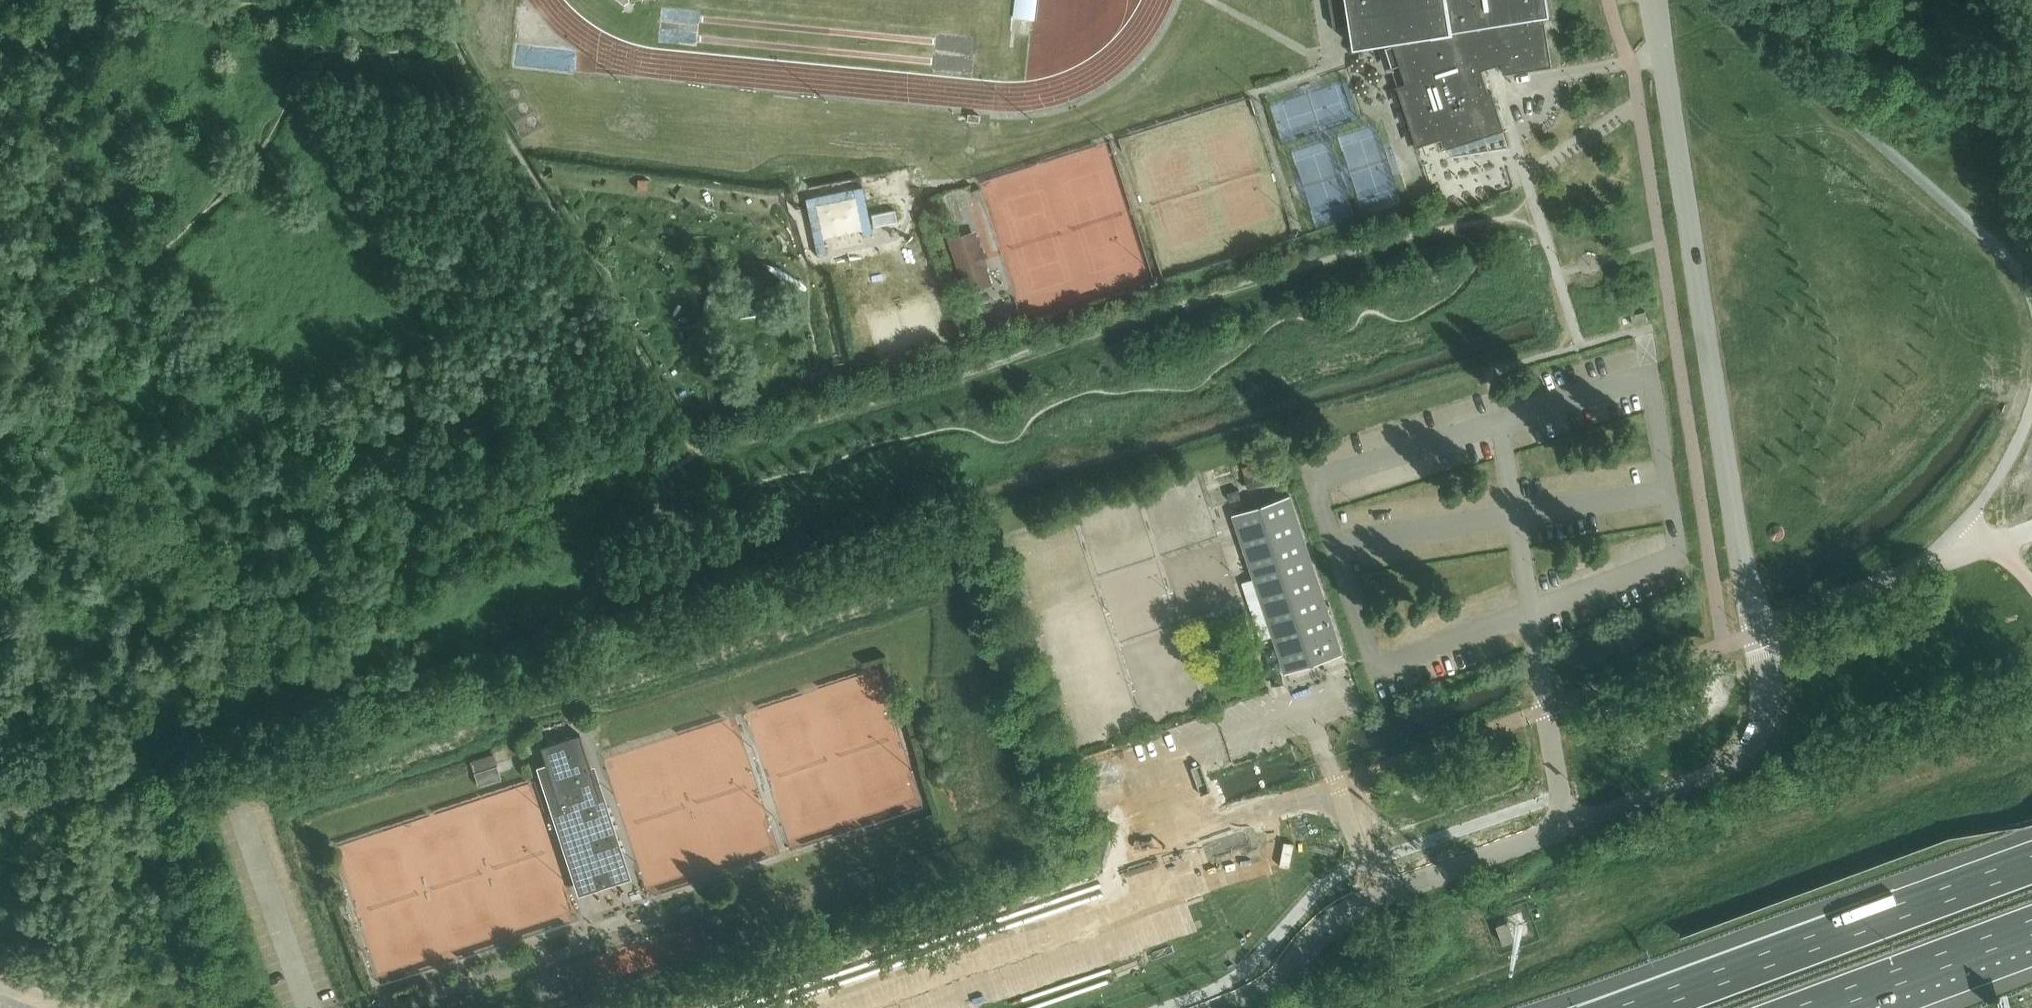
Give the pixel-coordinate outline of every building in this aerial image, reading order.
[(1334,27),(1351,24),(1355,46),(1393,40),(1407,83),(1398,86),(1418,146),(1444,138),(1448,148),(1505,129),(1493,92),(1490,93),(1482,70),(1490,67),(1502,63),(1504,73),(1553,66),(1545,16),(1550,15),(1547,0),(1330,0),(1334,27)] [(803,235),(860,222),(856,209),(895,200),(890,178),(795,200),(803,235)] [(975,236),(953,243),(967,289),(990,282),(985,267),(987,266),(982,250),(980,251),(975,236)] [(1646,311),(1632,315),(1634,324),(1648,320),(1646,311)] [(1246,477),(1250,489),(1285,477),(1281,465),(1246,477)] [(1341,647),(1291,495),(1234,514),(1245,550),(1258,586),(1261,598),(1284,666),(1341,647)] [(1261,598),(1258,586),(1246,590),(1250,602),(1261,598)] [(561,811),(581,873),(621,860),(600,799),(601,798),(580,734),(540,747),(561,811)] [(1509,922),(1498,926),(1505,944),(1515,940),(1509,922)]
